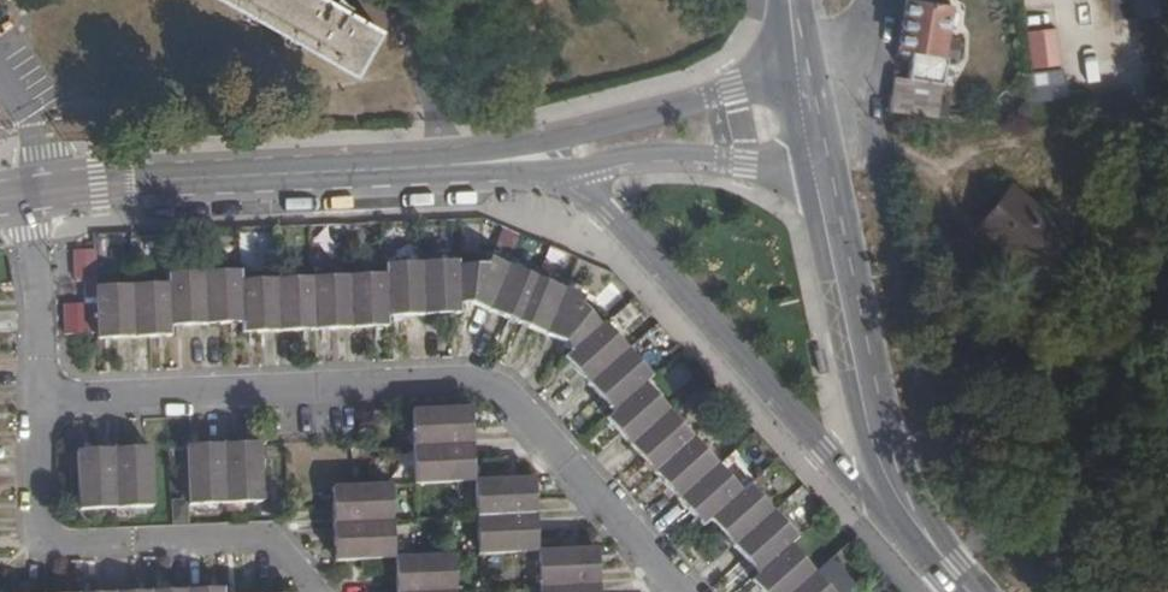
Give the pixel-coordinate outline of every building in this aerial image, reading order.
[(354,79),(382,32),(348,12),(352,5),(346,0),(332,0),(331,2),(327,0),(217,0),(354,79)] [(912,0),(905,0),(897,52),(911,54),(907,78),(894,76),(891,98),(935,105),(951,6),(912,0)] [(1056,29),(1026,31),(1030,70),(1059,67),(1056,29)] [(1027,81),(1029,103),(1049,100),(1046,79),(1027,81)] [(932,118),(935,105),(891,98),(889,110),(932,118)] [(1134,152),(1131,134),(1115,136),(1118,154),(1134,152)] [(1037,271),(1067,234),(1010,188),(980,226),(1037,271)] [(506,264),(492,257),(489,263),(461,264),(460,259),(388,262),(388,273),(245,279),(245,270),(172,272),(172,282),(101,285),(101,276),(88,276),(89,294),(101,294),(103,335),(175,333),(174,322),(246,320),(247,330),(391,324),(390,313),(462,310),(462,301),(473,300),(560,339),(571,350),(564,356),(614,412),(607,418),(702,524),(709,519),(757,571),(749,577),(763,591),(830,591),(788,544),(794,538),(747,485),(740,491),(668,410),(645,384),(652,378),(603,323),(600,325),(579,304),(582,298),(506,264)] [(69,303),(70,332),(94,331),(92,301),(69,303)] [(409,484),(464,483),(463,448),(462,411),(407,413),(409,484)] [(184,503),(256,499),(253,440),(181,444),(184,503)] [(72,449),(75,509),(114,506),(147,504),(144,446),(72,449)] [(525,553),(523,482),(467,483),(470,555),(525,553)] [(386,558),(383,486),(326,488),(329,559),(386,558)] [(588,551),(530,553),(531,591),(590,591),(588,551)] [(446,591),(445,556),(389,557),(391,591),(446,591)]
